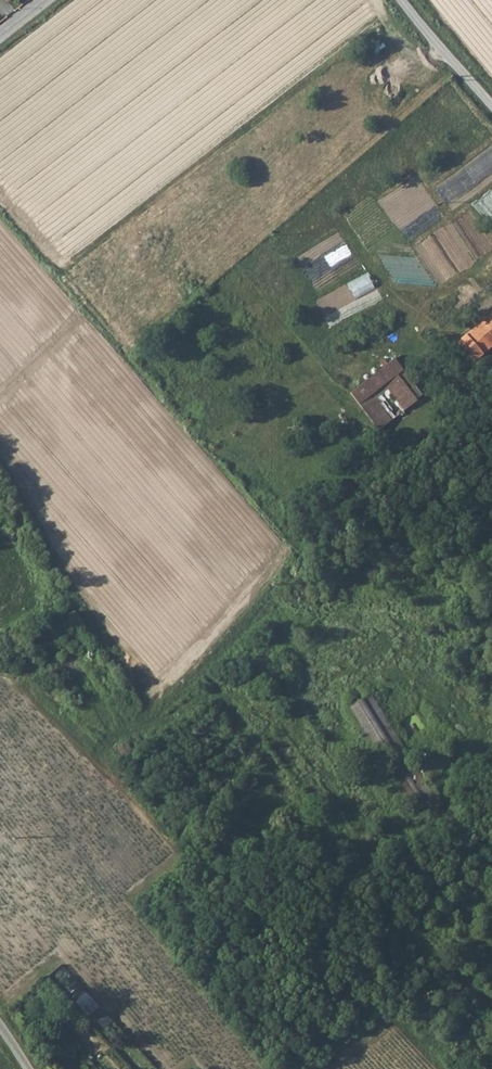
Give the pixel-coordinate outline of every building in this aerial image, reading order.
[(474,359),(491,343),(491,311),(458,341),(474,359)] [(351,396),(381,430),(393,419),(371,395),(384,385),(405,409),(417,398),(410,390),(415,385),(393,360),(351,396)] [(415,812),(435,799),(370,693),(350,705),(415,812)] [(88,993),(79,1001),(91,1014),(100,1006),(88,993)]
